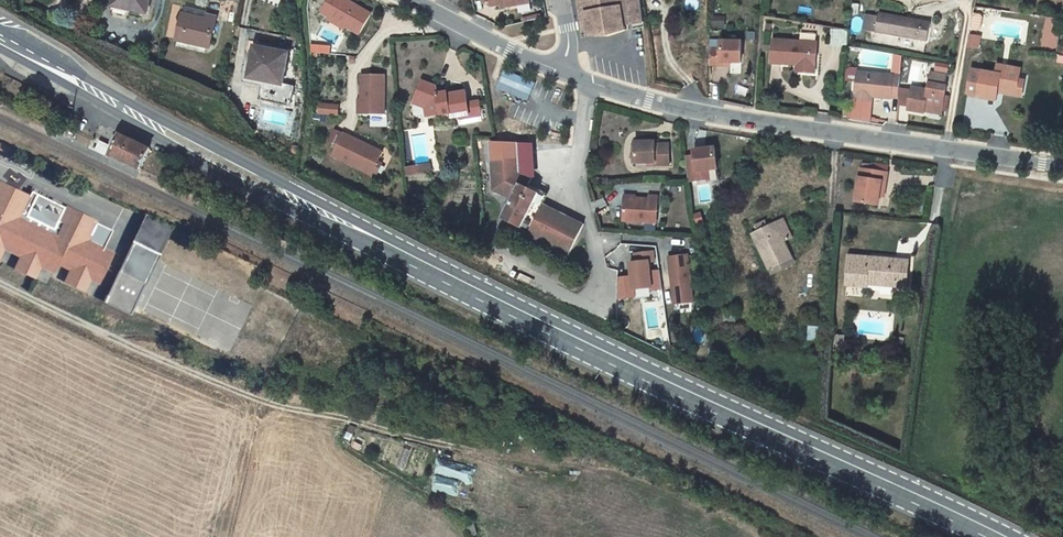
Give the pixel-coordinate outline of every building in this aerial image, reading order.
[(113,6),(131,10),(131,13),(135,14),(136,11),(147,13),(150,0),(115,0),(113,6)] [(347,0),(329,0),(322,12),(360,34),(371,14),(347,0)] [(641,0),(579,0),(584,27),(589,26),(590,31),(591,36),(609,36),(626,30),(625,25),(639,23),(638,18),(643,17),(641,0)] [(208,15),(208,12),(185,6),(183,13),(207,19),(208,15)] [(177,40),(210,48),(217,17),(208,15),(207,19),(183,13),(177,40)] [(931,22),(880,13),(879,17),(867,14),(864,29),(927,41),(931,22)] [(981,14),(973,13),(970,30),(978,31),(981,29),(983,17),(981,14)] [(721,17),(713,17),(713,26),(721,26),(721,17)] [(847,31),(833,30),(832,45),(846,46),(847,31)] [(801,39),(816,41),(817,34),(802,32),(801,39)] [(981,36),(970,35),(968,46),(979,48),(981,36)] [(818,43),(773,39),(771,62),(798,64),(817,66),(818,43)] [(742,42),(710,41),(710,65),(721,65),(721,62),(730,62),(741,62),(742,42)] [(289,53),(255,47),(253,58),(249,57),(244,82),(250,83),(251,78),(264,81),(263,85),(260,99),(291,106),(295,87),(283,84),(289,53)] [(902,56),(894,55),(893,70),(901,71),(902,56)] [(817,73),(817,66),(798,64),(797,71),(817,73)] [(997,73),(972,69),(968,94),(979,96),(979,95),(987,96),(987,100),(997,102),(999,93),(999,89),(1017,92),(1020,80),(1022,69),(998,65),(997,73)] [(899,97),(901,76),(858,71),(855,101),(872,103),(873,96),(892,98),(892,97),(899,97)] [(924,112),(925,111),(926,105),(929,106),(928,108),(942,111),(942,110),(945,96),(947,86),(945,86),(947,75),(931,72),(928,90),(912,87),(909,109),(924,112)] [(361,99),(361,114),(384,114),(385,75),(362,75),(361,99)] [(1017,92),(999,89),(999,93),(1022,97),(1025,81),(1020,80),(1017,92)] [(422,82),(415,100),(425,104),(426,107),(427,117),(451,113),(451,117),(459,116),(460,123),(482,119),(479,101),(468,103),(466,92),(448,94),(448,92),(438,94),(437,87),(422,82)] [(338,106),(322,104),(321,113),(337,115),(338,106)] [(942,114),(942,111),(928,108),(929,106),(926,105),(925,111),(942,114)] [(906,122),(908,107),(900,106),(898,121),(906,122)] [(69,122),(73,114),(59,107),(55,116),(69,122)] [(368,145),(344,133),(333,156),(372,175),(373,171),(378,162),(383,152),(371,146),(370,148),(367,147),(368,145)] [(106,156),(109,148),(93,140),(84,135),(80,144),(106,156)] [(150,149),(120,135),(114,149),(111,155),(141,169),(150,149)] [(655,142),(635,142),(635,163),(648,163),(655,162),(656,165),(670,165),(669,144),(655,144),(655,142)] [(695,156),(686,157),(689,181),(710,179),(708,170),(718,169),(715,148),(694,150),(695,156)] [(522,172),(521,160),(492,162),(494,191),(509,198),(513,191),(516,193),(513,200),(503,218),(523,228),(524,227),(531,231),(529,236),(569,255),(585,224),(544,204),(543,206),(536,202),(540,194),(528,188),(529,184),(533,178),(522,172)] [(382,164),(378,162),(373,171),(378,174),(382,164)] [(430,164),(406,167),(408,176),(432,172),(430,164)] [(875,171),(862,169),(857,202),(879,205),(881,196),(881,190),(885,191),(888,173),(875,171)] [(114,252),(104,247),(97,244),(106,226),(83,215),(81,221),(75,218),(77,212),(34,192),(32,197),(0,181),(0,182),(0,242),(9,246),(7,250),(20,256),(18,261),(38,271),(41,266),(54,272),(58,264),(70,269),(68,274),(88,284),(91,279),(99,283),(114,252)] [(549,194),(529,184),(528,188),(540,194),(536,202),(543,206),(544,204),(549,194)] [(650,199),(625,197),(623,221),(647,222),(656,223),(657,223),(659,196),(650,195),(650,199)] [(75,218),(81,221),(83,215),(77,212),(75,218)] [(173,226),(146,213),(132,241),(160,254),(173,226)] [(759,232),(753,234),(770,269),(792,258),(784,242),(793,238),(784,219),(768,227),(765,220),(755,225),(759,232)] [(656,223),(647,222),(646,230),(656,231),(656,223)] [(104,247),(113,229),(106,226),(97,244),(104,247)] [(4,248),(7,250),(9,246),(0,242),(0,257),(4,248)] [(654,252),(635,254),(636,263),(631,263),(634,289),(653,287),(650,262),(655,261),(654,252)] [(673,288),(675,304),(693,302),(688,255),(669,257),(672,279),(675,279),(675,284),(673,288)] [(908,282),(909,261),(850,256),(847,285),(868,287),(868,284),(869,273),(874,274),(873,279),(908,282)] [(792,258),(770,269),(772,274),(795,263),(792,258)] [(35,278),(38,271),(18,261),(14,268),(35,278)] [(869,273),(868,284),(908,287),(908,282),(873,279),(874,274),(869,273)] [(85,292),(88,284),(68,274),(64,282),(85,292)] [(844,336),(835,336),(834,349),(843,350),(844,336)]
